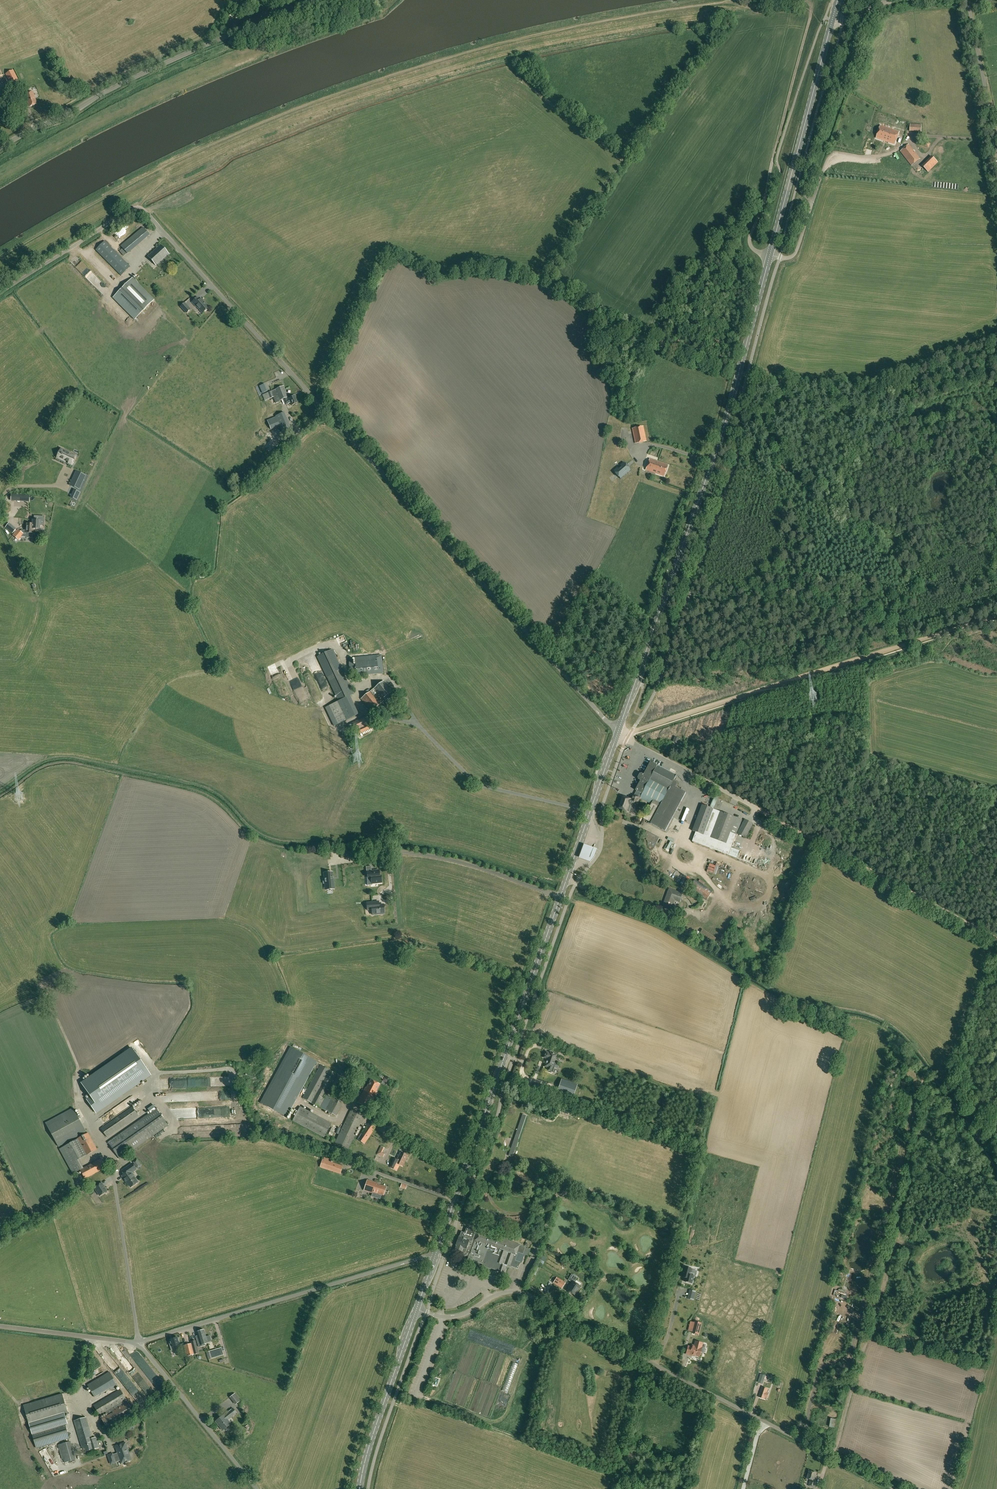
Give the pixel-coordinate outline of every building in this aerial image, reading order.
[(11,85),(19,81),(13,70),(8,72),(7,71),(5,72),(6,73),(5,74),(11,85)] [(25,95),(27,102),(28,102),(30,107),(37,104),(35,99),(33,92),(25,95)] [(899,132),(880,126),(878,132),(876,138),(895,144),(897,138),(899,132)] [(920,159),(909,145),(900,151),(912,166),(920,159)] [(943,151),(937,156),(941,161),(947,156),(943,151)] [(923,167),(928,172),(938,163),(933,157),(923,167)] [(142,227),(125,242),(132,250),(149,235),(142,227)] [(121,276),(130,267),(105,241),(96,250),(121,276)] [(123,248),(125,251),(127,254),(132,250),(125,242),(120,246),(123,248)] [(152,253),(148,256),(156,265),(158,264),(161,261),(169,254),(161,245),(152,253)] [(122,289),(143,311),(155,300),(133,278),(122,289)] [(143,311),(122,289),(113,298),(135,319),(143,311)] [(209,307),(201,299),(200,300),(197,297),(192,302),(196,307),(196,306),(203,313),(209,307)] [(180,307),(186,314),(191,309),(185,302),(180,307)] [(280,401),(288,397),(283,386),(268,393),(270,399),(276,396),(276,397),(274,398),(276,403),(281,402),(280,401)] [(287,398),(284,399),(286,405),(291,403),(292,406),(298,403),(295,396),(289,399),(289,398),(287,399),(287,398)] [(284,412),(276,416),(276,417),(280,426),(283,433),(292,430),(284,412)] [(646,441),(643,426),(633,428),(635,443),(646,441)] [(61,449),(57,457),(72,464),(76,456),(61,449)] [(664,476),(667,465),(649,459),(645,470),(664,476)] [(617,467),(613,471),(620,479),(630,470),(624,462),(620,465),(621,467),(618,469),(617,467)] [(77,470),(70,485),(79,489),(86,475),(77,470)] [(39,492),(44,475),(38,473),(33,490),(39,492)] [(45,505),(45,501),(42,501),(42,498),(34,497),(34,508),(30,508),(30,515),(41,516),(41,505),(45,505)] [(33,524),(32,529),(33,529),(40,529),(40,521),(42,521),(42,517),(34,516),(34,520),(33,520),(33,524)] [(17,530),(13,535),(19,540),(21,537),(23,535),(20,532),(17,530)] [(333,650),(317,657),(326,675),(342,669),(333,650)] [(382,655),(355,657),(356,676),(379,674),(383,673),(382,655)] [(306,680),(313,677),(304,656),(297,659),(306,680)] [(342,669),(326,675),(338,701),(350,696),(354,694),(353,693),(350,685),(342,669)] [(386,704),(396,697),(384,681),(371,691),(380,703),(384,701),(386,704)] [(371,691),(361,699),(371,711),(380,703),(371,691)] [(327,707),(325,708),(334,726),(335,725),(359,714),(350,696),(338,701),(327,707)] [(366,716),(350,723),(356,735),(371,728),(366,716)] [(637,791),(635,795),(639,797),(641,798),(652,804),(644,819),(651,823),(666,831),(686,792),(676,787),(679,783),(674,780),(677,775),(658,765),(651,761),(644,774),(641,773),(638,779),(641,781),(636,790),(637,791)] [(636,806),(639,797),(635,795),(634,795),(632,800),(631,800),(631,799),(623,797),(619,808),(627,811),(629,812),(632,805),(636,806)] [(729,855),(732,846),(739,827),(742,820),(721,812),(713,809),(702,805),(693,831),(696,832),(692,842),(729,855)] [(738,834),(745,838),(753,823),(746,820),(738,834)] [(646,840),(660,846),(664,838),(649,832),(646,840)] [(593,848),(593,846),(595,845),(596,842),(595,840),(596,839),(590,838),(587,846),(593,848)] [(582,845),(578,859),(589,863),(593,858),(596,850),(582,845)] [(353,857),(352,848),(340,849),(341,858),(353,857)] [(349,895),(346,862),(332,863),(333,873),(336,873),(337,882),(340,882),(341,896),(349,895)] [(358,879),(363,878),(360,863),(350,865),(351,868),(356,868),(358,879)] [(715,874),(716,872),(718,872),(719,869),(717,869),(718,866),(711,863),(708,872),(715,874)] [(371,866),(366,867),(367,877),(369,876),(369,879),(372,879),(373,883),(381,883),(381,876),(379,876),(379,870),(372,871),(371,866)] [(773,867),(770,871),(775,876),(779,872),(773,867)] [(329,872),(321,873),(322,888),(331,887),(330,879),(330,877),(329,872)] [(690,889),(707,900),(713,891),(695,880),(690,889)] [(664,910),(671,912),(675,900),(680,901),(684,889),(680,888),(679,892),(669,889),(663,906),(665,907),(664,910)] [(372,910),(372,915),(384,913),(384,905),(377,906),(377,905),(373,905),(372,902),(367,902),(367,910),(372,910)] [(90,1096),(86,1099),(96,1114),(152,1075),(132,1047),(80,1083),(90,1096)] [(316,1061),(290,1047),(260,1103),(286,1117),(316,1061)] [(554,1063),(557,1054),(550,1052),(549,1053),(546,1051),(544,1057),(547,1058),(545,1066),(548,1067),(546,1072),(551,1073),(551,1072),(553,1073),(556,1063),(554,1063)] [(325,1098),(333,1078),(328,1077),(331,1069),(326,1067),(322,1075),(321,1074),(314,1093),(311,1092),(310,1095),(307,1094),(306,1097),(309,1099),(309,1100),(317,1103),(316,1104),(324,1107),(327,1099),(325,1098)] [(363,1081),(367,1073),(361,1069),(356,1077),(363,1081)] [(577,1084),(562,1079),(555,1097),(571,1102),(577,1084)] [(362,1093),(358,1103),(373,1110),(375,1106),(372,1104),(378,1091),(377,1091),(380,1084),(370,1080),(367,1088),(365,1087),(362,1093)] [(550,1088),(534,1083),(532,1088),(554,1096),(556,1091),(550,1089),(550,1088)] [(339,1116),(344,1103),(339,1100),(337,1107),(333,1105),(332,1106),(331,1106),(330,1108),(334,1110),(332,1113),(339,1116)] [(132,1106),(118,1116),(123,1126),(138,1115),(132,1106)] [(293,1120),(324,1137),(331,1123),(300,1107),(293,1120)] [(58,1146),(86,1131),(73,1108),(46,1123),(58,1146)] [(133,1125),(144,1141),(168,1125),(157,1108),(133,1125)] [(353,1139),(365,1115),(351,1109),(340,1133),(341,1133),(353,1139)] [(522,1114),(508,1156),(512,1157),(526,1116),(522,1114)] [(117,1116),(101,1128),(107,1137),(123,1126),(117,1116)] [(374,1122),(363,1142),(368,1145),(379,1124),(374,1122)] [(133,1125),(108,1142),(120,1159),(145,1142),(144,1141),(133,1125)] [(335,1125),(331,1136),(335,1138),(339,1127),(335,1125)] [(97,1149),(88,1133),(77,1138),(77,1139),(86,1155),(97,1149)] [(408,1155),(400,1152),(396,1161),(394,1160),(390,1167),(397,1170),(399,1164),(402,1166),(408,1155)] [(80,1169),(85,1178),(105,1167),(101,1158),(84,1167),(80,1169)] [(141,1164),(137,1158),(133,1161),(137,1167),(141,1165),(141,1164)] [(320,1167),(340,1173),(342,1166),(322,1159),(320,1167)] [(131,1172),(136,1169),(132,1163),(122,1171),(125,1176),(123,1178),(126,1182),(127,1181),(131,1187),(138,1182),(131,1172)] [(379,1184),(379,1183),(367,1180),(364,1190),(376,1194),(376,1193),(383,1195),(386,1187),(379,1184)] [(100,1195),(107,1191),(102,1183),(95,1187),(100,1195)] [(564,1183),(563,1183),(557,1186),(560,1192),(566,1189),(565,1186),(566,1186),(564,1183)] [(523,1253),(525,1247),(520,1245),(467,1227),(465,1232),(461,1231),(460,1237),(459,1236),(456,1245),(453,1255),(460,1257),(460,1256),(463,1257),(464,1255),(469,1256),(468,1259),(483,1265),(484,1263),(499,1268),(498,1271),(504,1273),(507,1264),(518,1268),(520,1261),(516,1260),(518,1252),(523,1253)] [(684,1281),(692,1284),(694,1276),(693,1276),(694,1273),(691,1273),(692,1269),(684,1267),(681,1277),(685,1278),(684,1281)] [(567,1290),(575,1295),(581,1286),(575,1282),(578,1277),(572,1274),(568,1279),(571,1281),(572,1280),(573,1281),(567,1290)] [(557,1277),(553,1283),(562,1288),(565,1283),(557,1277)] [(694,1321),(693,1325),(691,1333),(699,1334),(701,1323),(694,1321)] [(204,1329),(197,1332),(198,1335),(199,1338),(202,1338),(202,1340),(204,1339),(205,1344),(208,1343),(204,1329)] [(196,1336),(199,1347),(205,1345),(205,1344),(204,1339),(202,1340),(202,1338),(199,1338),(198,1335),(196,1336)] [(179,1344),(177,1337),(170,1340),(171,1344),(170,1344),(172,1351),(176,1350),(175,1346),(179,1344)] [(191,1341),(191,1343),(194,1354),(195,1354),(194,1354),(199,1353),(196,1340),(191,1341)] [(694,1345),(692,1344),(691,1347),(688,1346),(686,1354),(690,1355),(690,1354),(699,1356),(703,1342),(695,1340),(694,1345)] [(184,1345),(186,1356),(194,1354),(191,1343),(184,1345)] [(103,1357),(110,1353),(106,1347),(99,1351),(103,1357)] [(222,1347),(211,1351),(210,1351),(213,1358),(224,1355),(222,1347)] [(67,1396),(63,1382),(59,1383),(63,1397),(67,1396)] [(96,1398),(116,1388),(113,1383),(111,1384),(110,1382),(93,1390),(96,1398)] [(759,1397),(765,1399),(765,1397),(767,1398),(769,1393),(767,1392),(768,1389),(763,1387),(759,1397)] [(108,1429),(134,1413),(120,1389),(94,1405),(108,1429)] [(62,1394),(23,1405),(29,1423),(64,1413),(65,1415),(68,1414),(62,1394)] [(216,1421),(223,1430),(231,1424),(228,1420),(235,1415),(231,1410),(224,1415),(216,1421)] [(64,1413),(29,1423),(32,1435),(65,1425),(68,1424),(65,1415),(64,1413)] [(86,1417),(74,1421),(80,1442),(92,1438),(86,1417)] [(32,1435),(36,1447),(69,1438),(65,1425),(32,1435)] [(92,1438),(80,1442),(82,1447),(83,1447),(84,1452),(98,1448),(95,1437),(92,1438)] [(64,1463),(76,1459),(71,1441),(59,1444),(64,1463)] [(119,1457),(114,1458),(113,1454),(108,1455),(111,1464),(120,1460),(121,1463),(130,1460),(128,1454),(129,1453),(125,1442),(115,1446),(119,1457)] [(47,1460),(55,1477),(61,1474),(50,1449),(42,1452),(45,1461),(47,1460)] [(811,1480),(809,1486),(814,1487),(817,1477),(815,1477),(817,1473),(809,1471),(807,1479),(811,1480)]
